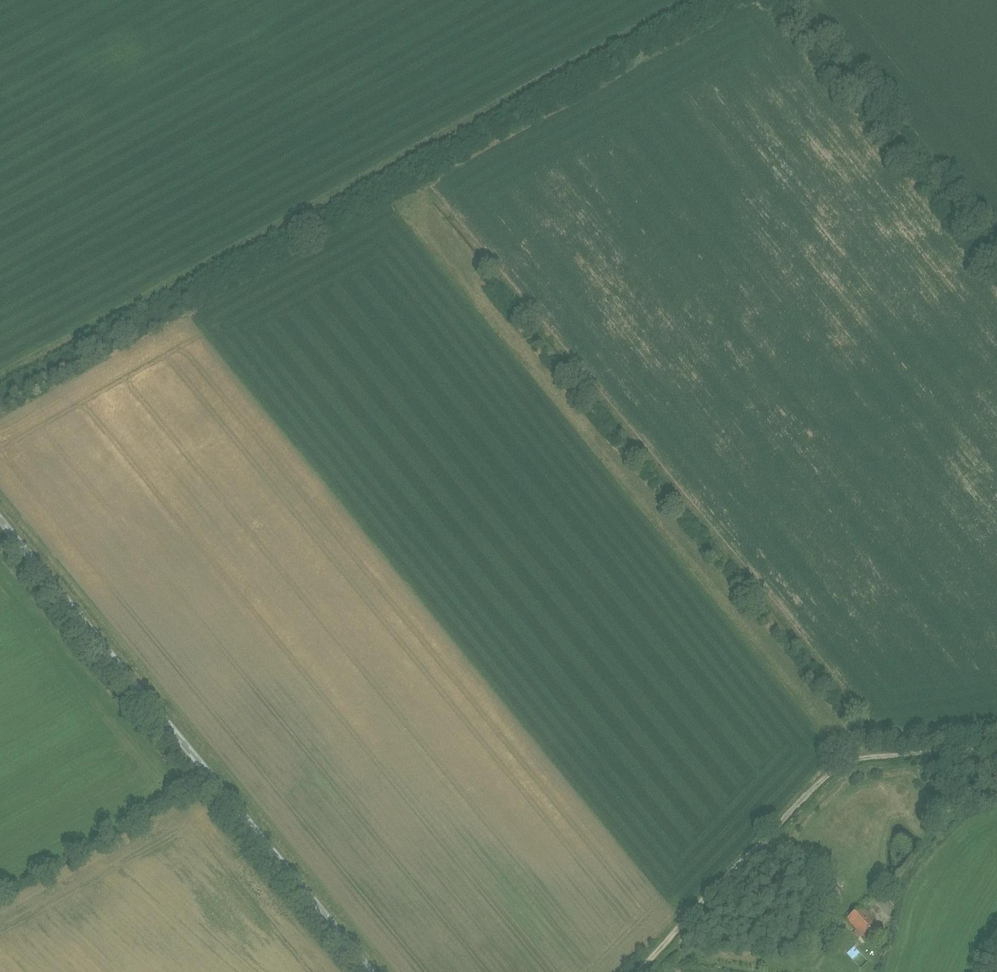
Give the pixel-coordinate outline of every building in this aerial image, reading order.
[(861,906),(845,920),(866,942),(881,928),(861,906)]
